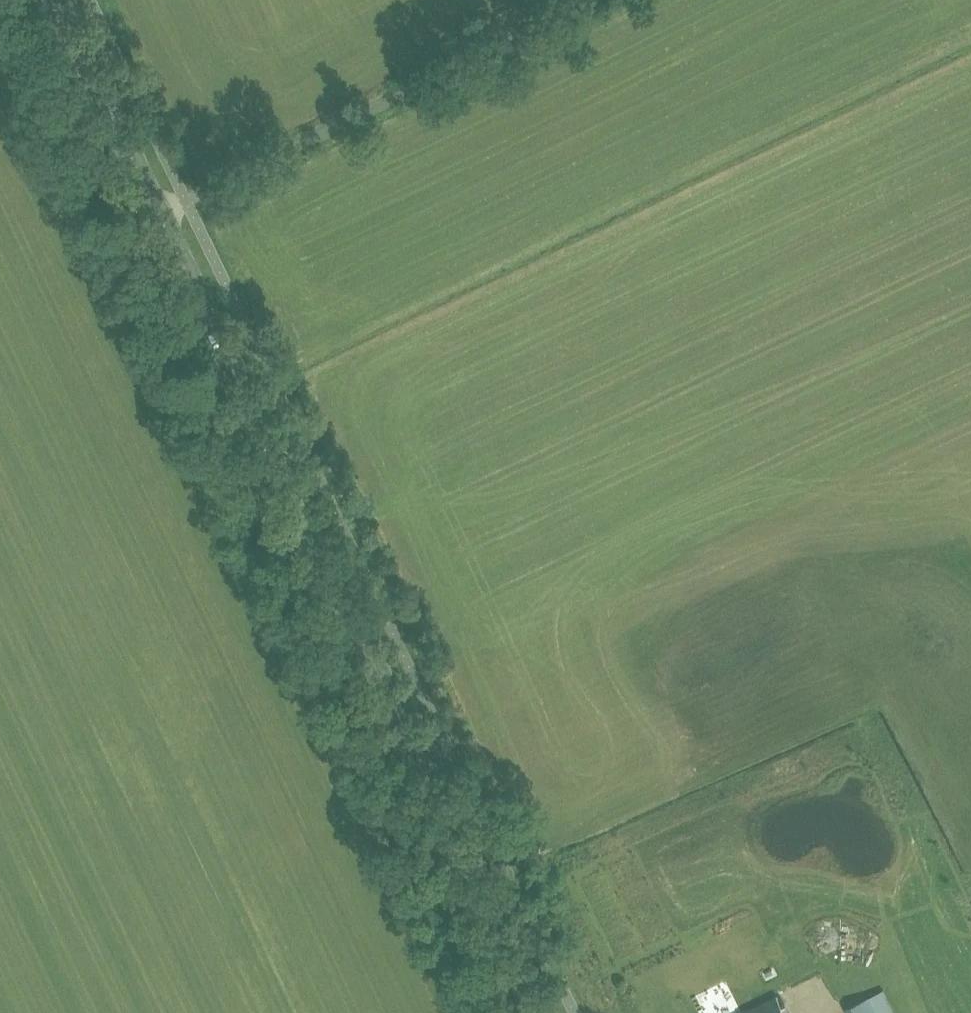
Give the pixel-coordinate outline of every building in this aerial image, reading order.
[(884,990),(844,1009),(846,1012),(895,1012),(884,990)] [(777,995),(742,1012),(785,1012),(777,995)]
